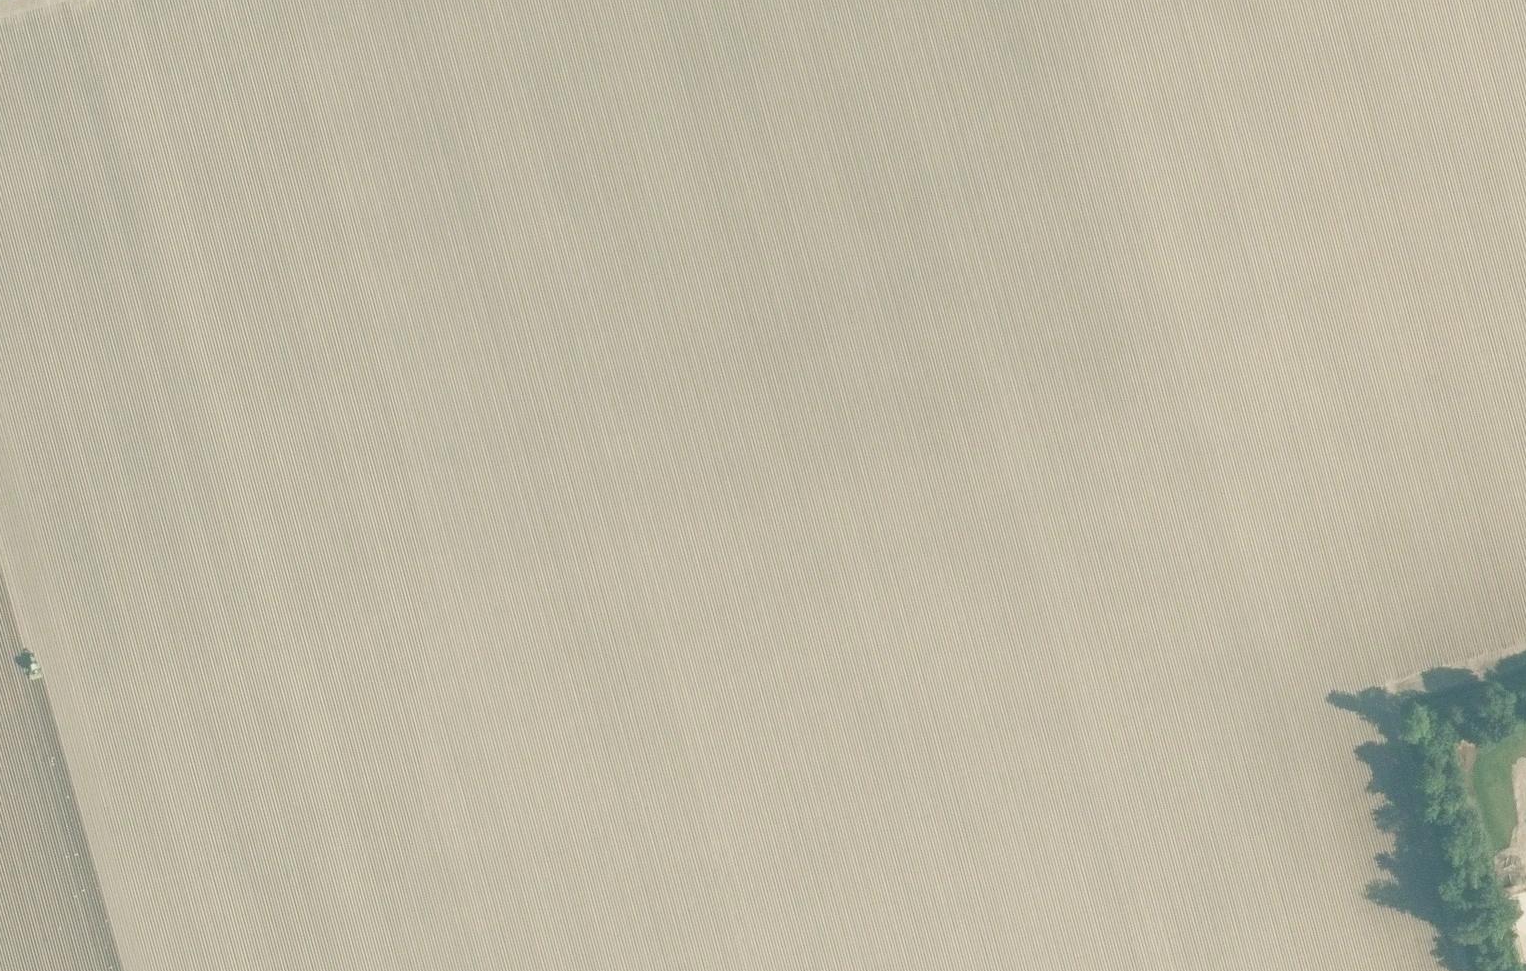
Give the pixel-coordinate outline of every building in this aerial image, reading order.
[(1525,904),(1525,893),(1515,895),(1518,906),(1525,904)]
